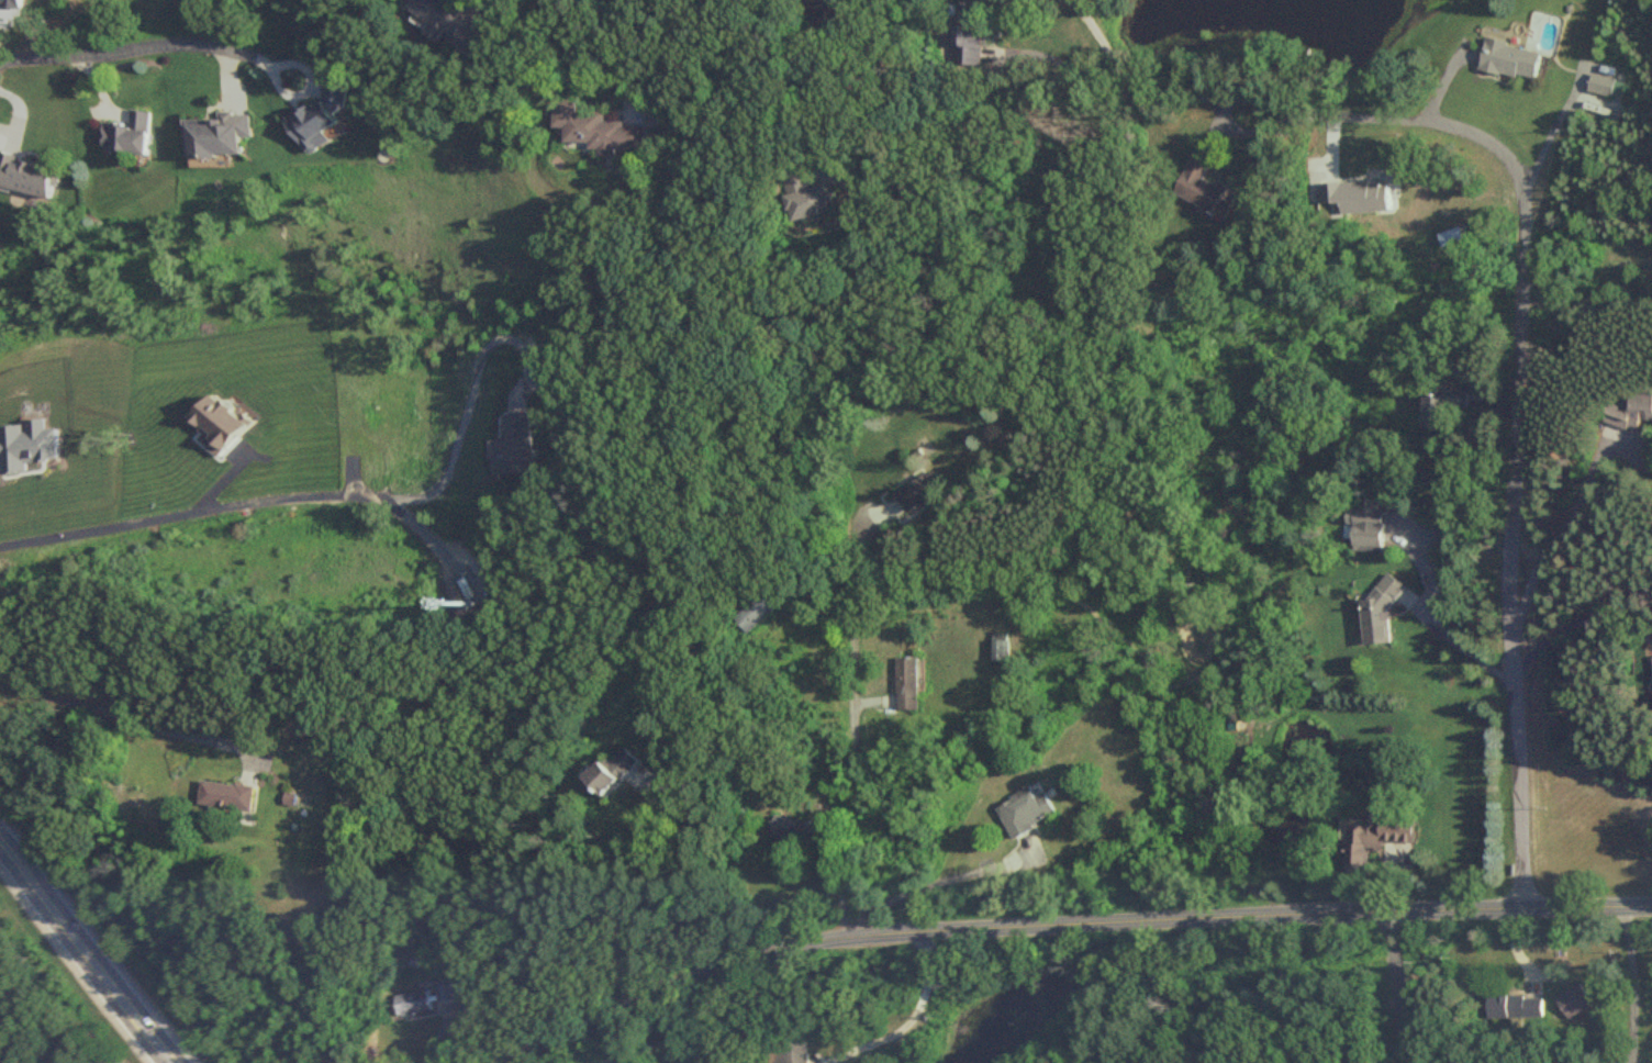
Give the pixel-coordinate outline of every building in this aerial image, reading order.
[(457,0),(419,0),(413,10),(435,23),(430,33),(443,41),(449,31),(463,40),(457,49),(473,59),(495,22),(457,0)] [(979,66),(981,6),(955,5),(953,66),(979,66)] [(1534,82),(1539,52),(1484,41),(1478,72),(1534,82)] [(324,103),(316,108),(310,107),(288,119),(306,152),(311,153),(328,144),(330,135),(341,129),(342,120),(338,112),(344,109),(349,79),(329,75),(324,103)] [(1586,94),(1621,100),(1624,82),(1589,76),(1586,94)] [(648,150),(648,125),(607,125),(607,114),(579,114),(579,103),(557,103),(557,129),(567,129),(567,146),(602,147),(602,156),(620,156),(620,150),(648,150)] [(142,155),(147,113),(126,111),(125,125),(99,122),(96,150),(142,155)] [(184,157),(244,158),(244,138),(251,138),(251,118),(184,117),(184,157)] [(1209,164),(1188,155),(1170,197),(1223,220),(1235,192),(1203,179),(1209,164)] [(51,167),(0,156),(0,190),(44,199),(51,167)] [(824,214),(821,187),(806,188),(804,173),(779,176),(784,219),(824,214)] [(1632,396),(1631,408),(1609,408),(1608,429),(1640,430),(1640,422),(1651,422),(1651,397),(1632,396)] [(904,514),(936,494),(923,474),(891,494),(904,514)] [(1380,513),(1350,514),(1351,553),(1381,552),(1380,513)] [(467,580),(473,593),(480,589),(474,577),(467,580)] [(439,587),(449,606),(465,597),(455,579),(439,587)] [(1389,645),(1385,602),(1400,600),(1398,581),(1374,583),(1376,600),(1357,602),(1362,648),(1389,645)] [(775,606),(761,591),(731,619),(745,635),(775,606)] [(990,664),(1006,664),(1006,640),(990,640),(990,664)] [(916,710),(916,659),(895,659),(895,710),(916,710)] [(609,765),(601,758),(579,782),(601,802),(637,763),(622,750),(609,765)] [(199,808),(252,814),(255,787),(202,782),(199,808)] [(298,794),(286,796),(288,806),(300,804),(298,794)] [(1055,819),(1044,794),(1033,798),(1031,795),(995,809),(1007,838),(1055,819)] [(733,824),(742,827),(745,812),(737,809),(733,824)] [(1377,870),(1378,845),(1410,846),(1411,819),(1362,818),(1361,827),(1344,826),(1343,869),(1377,870)] [(437,1002),(451,998),(446,982),(432,986),(437,1002)] [(1555,1000),(1568,1019),(1593,1001),(1579,982),(1555,1000)] [(393,998),(401,1019),(433,1007),(425,986),(393,998)] [(1488,1017),(1543,1017),(1543,995),(1488,995),(1488,1017)] [(801,1035),(765,1040),(768,1062),(805,1062),(801,1035)]
